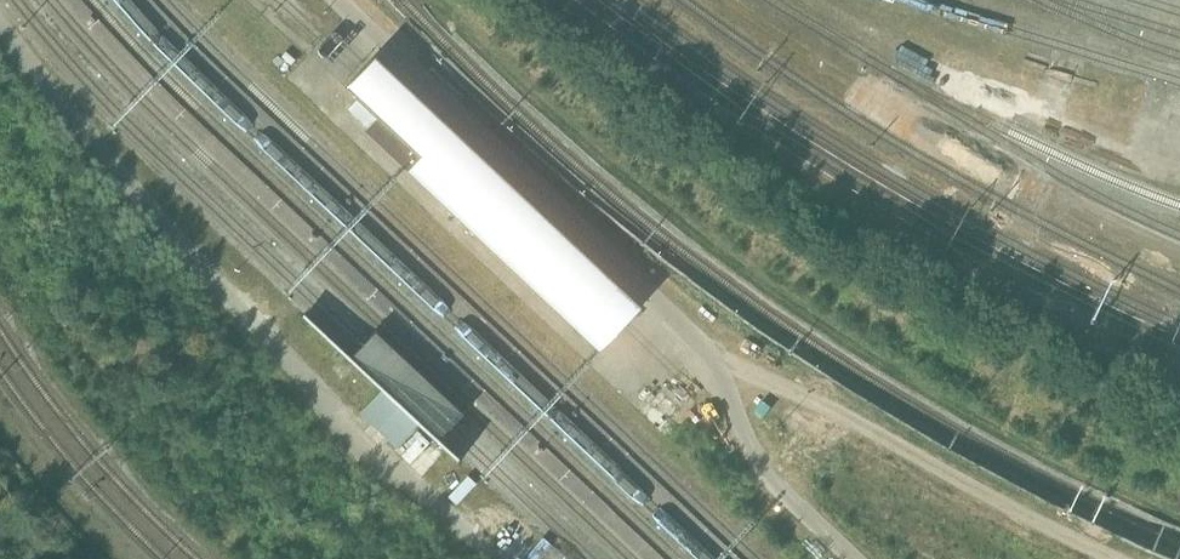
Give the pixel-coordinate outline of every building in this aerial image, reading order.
[(419,157),(406,171),(598,352),(626,323),(639,309),(373,58),(359,73),(345,87),(419,157)] [(384,396),(362,420),(390,446),(412,422),(384,396)]
